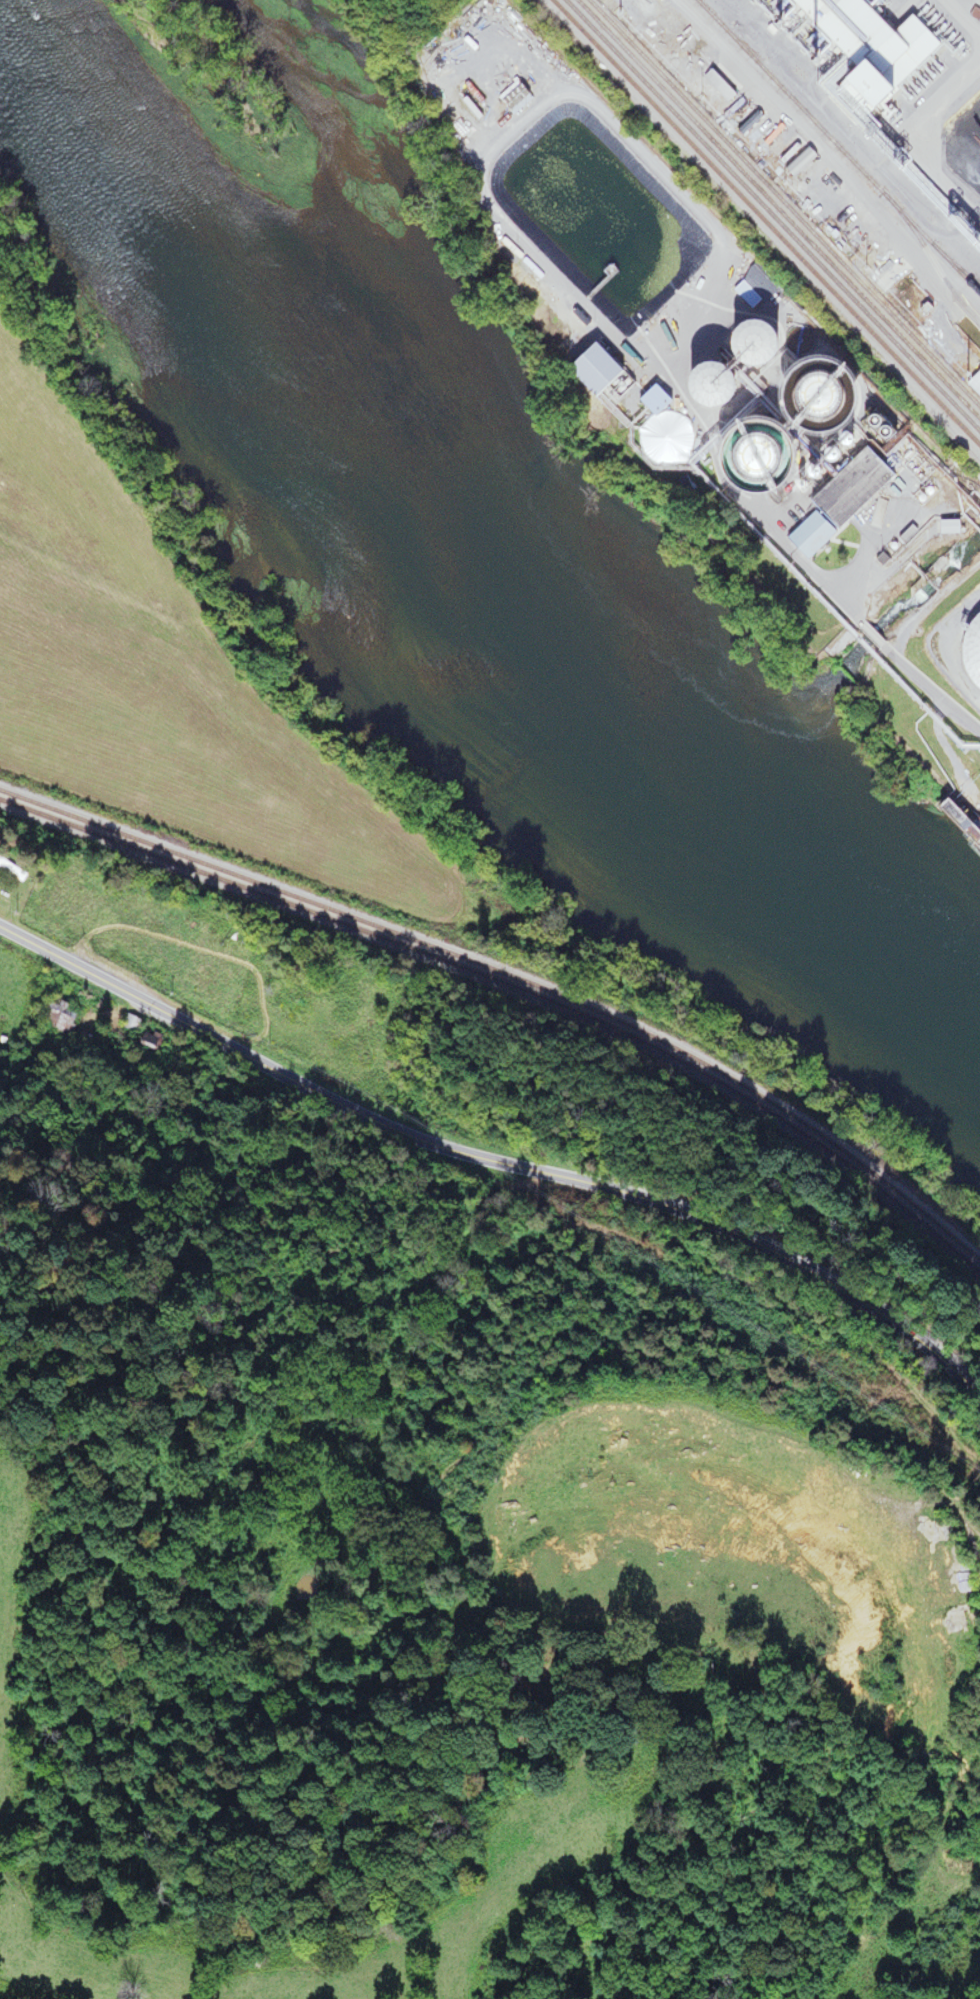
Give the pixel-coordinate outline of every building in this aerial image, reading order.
[(723,102),(731,95),(707,69),(699,76),(723,102)] [(780,168),(789,178),(814,159),(805,148),(780,168)] [(662,370),(687,346),(664,321),(638,344),(662,370)] [(713,321),(713,366),(762,366),(762,321),(713,321)] [(589,401),(617,372),(585,339),(556,368),(589,401)] [(979,403),(979,366),(962,383),(979,403)] [(782,418),(811,418),(811,373),(782,373),(782,418)] [(664,398),(648,382),(631,400),(646,416),(664,398)] [(741,463),(751,445),(729,433),(719,451),(741,463)] [(868,502),(863,496),(885,475),(858,446),(799,500),(809,512),(780,539),(802,563),(868,502)] [(933,533),(954,533),(954,521),(933,521),(933,533)] [(969,612),(954,648),(954,659),(970,692),(979,696),(979,606),(969,612)] [(22,870),(0,861),(0,873),(18,880),(22,870)] [(185,927),(191,912),(186,910),(180,926),(185,927)] [(158,1043),(147,1037),(143,1044),(153,1050),(158,1043)]
